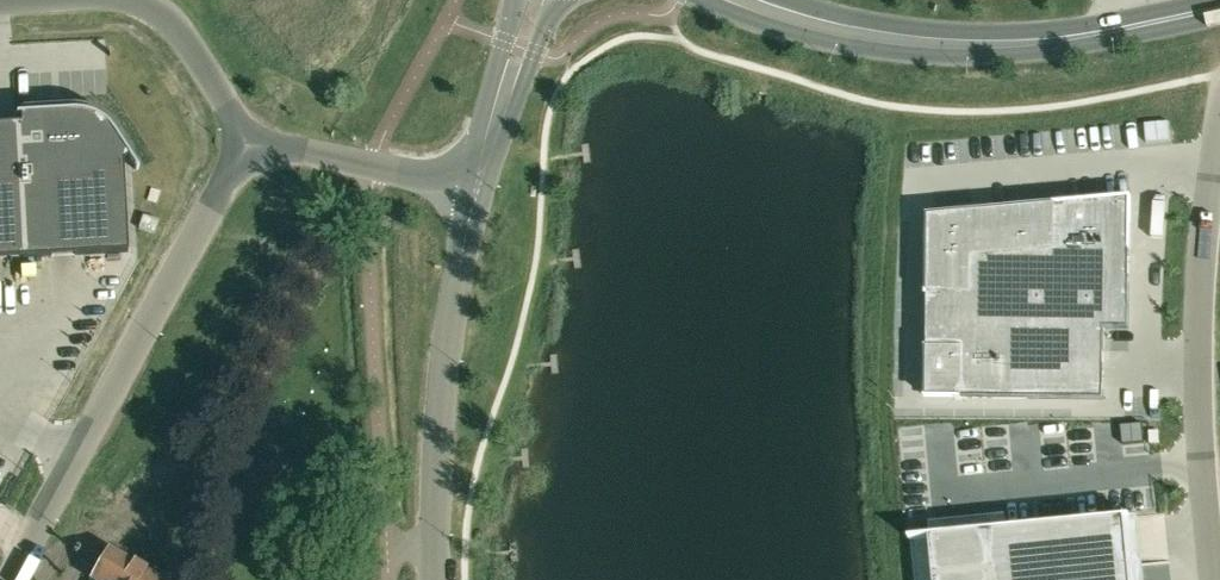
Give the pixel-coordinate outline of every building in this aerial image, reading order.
[(129,253),(124,161),(129,158),(136,167),(134,168),(136,171),(139,169),(117,135),(115,132),(113,129),(110,126),(107,123),(104,120),(101,118),(97,116),(94,114),(90,113),(86,112),(82,111),(78,110),(74,110),(63,111),(62,100),(51,100),(51,112),(17,113),(17,115),(21,115),(21,123),(0,124),(0,260),(129,253)] [(1145,124),(1147,142),(1170,140),(1169,122),(1145,124)] [(929,216),(928,329),(928,398),(1104,400),(1105,329),(1131,329),(1131,198),(929,216)] [(143,215),(139,229),(155,234),(159,220),(143,215)] [(1143,424),(1121,426),(1123,445),(1144,443),(1143,424)] [(949,579),(1132,579),(1130,564),(1059,571),(1054,524),(1006,528),(1010,574),(949,579)] [(108,548),(90,578),(93,579),(92,579),(163,579),(108,548)]
